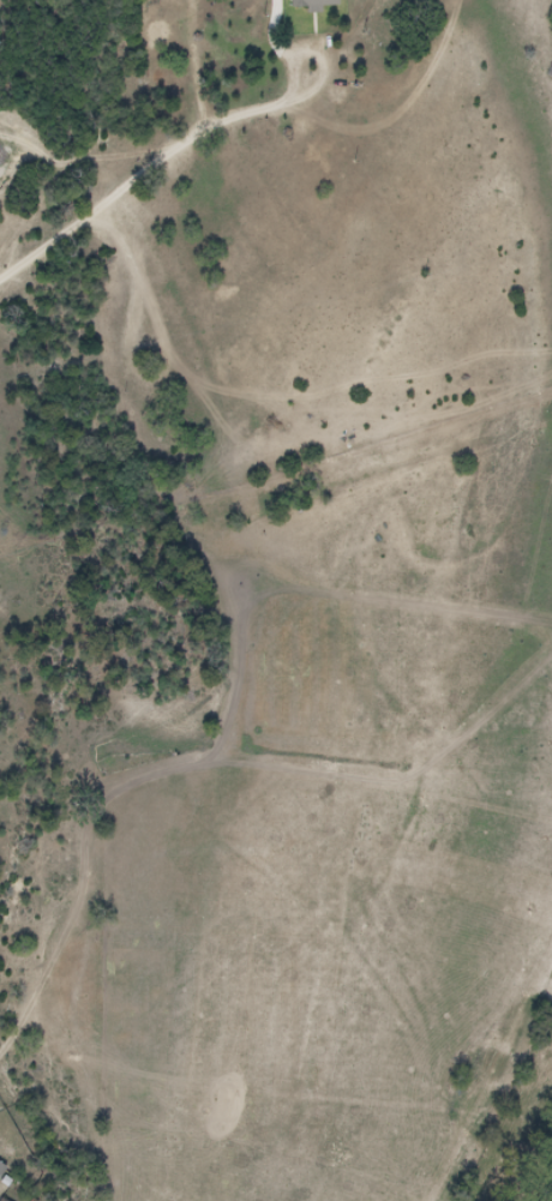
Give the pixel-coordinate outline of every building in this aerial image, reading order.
[(341,10),(341,0),(293,0),(293,11),(341,10)] [(0,1162),(0,1183),(10,1167),(0,1162)]
